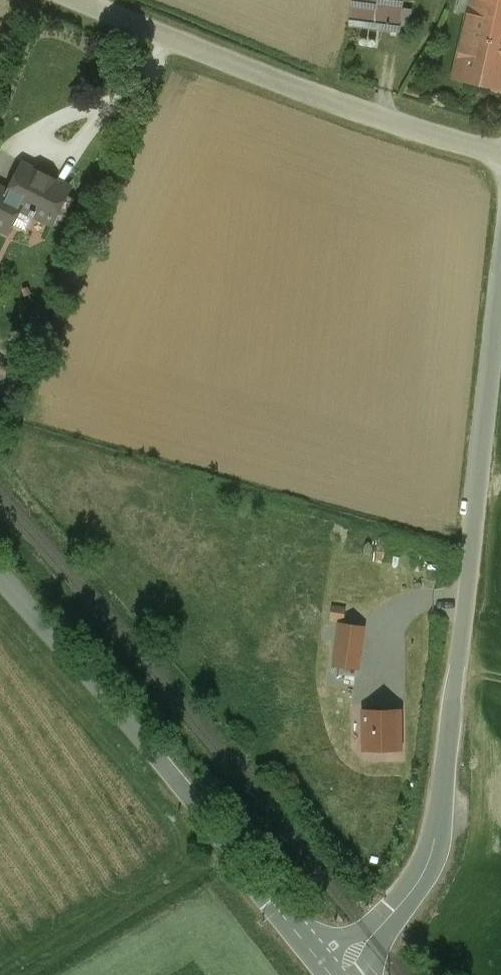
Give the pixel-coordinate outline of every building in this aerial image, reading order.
[(350,26),(399,30),(403,0),(353,0),(350,26)] [(453,59),(471,64),(467,79),(486,84),(487,78),(500,81),(500,0),(467,0),(453,59)] [(0,187),(0,227),(6,230),(20,204),(51,221),(70,186),(22,159),(6,190),(0,187)] [(363,628),(340,625),(335,664),(357,667),(363,628)] [(357,667),(335,664),(333,673),(356,676),(357,667)] [(399,711),(365,712),(365,749),(399,748),(399,711)]
